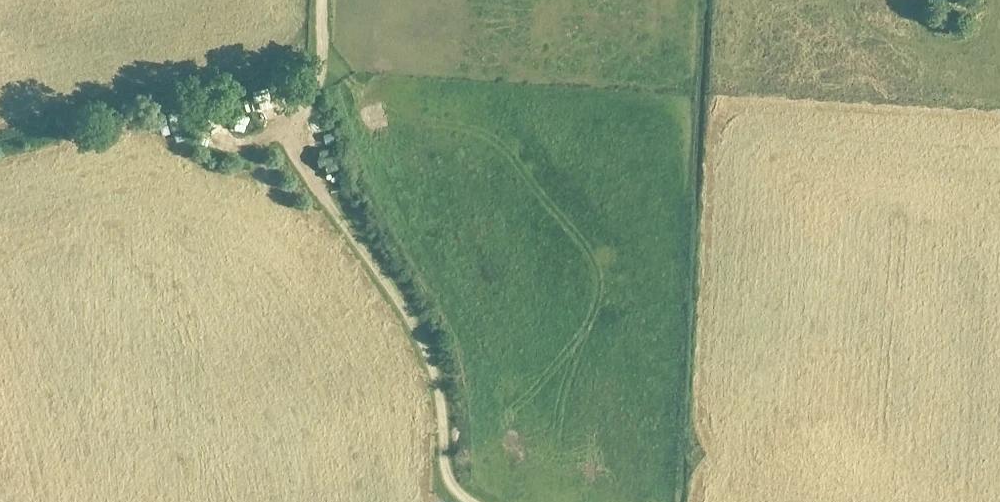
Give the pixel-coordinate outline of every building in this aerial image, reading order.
[(262,127),(275,122),(266,98),(253,103),(262,127)] [(203,150),(241,149),(240,122),(202,123),(203,150)] [(305,140),(312,170),(331,166),(324,135),(305,140)]
